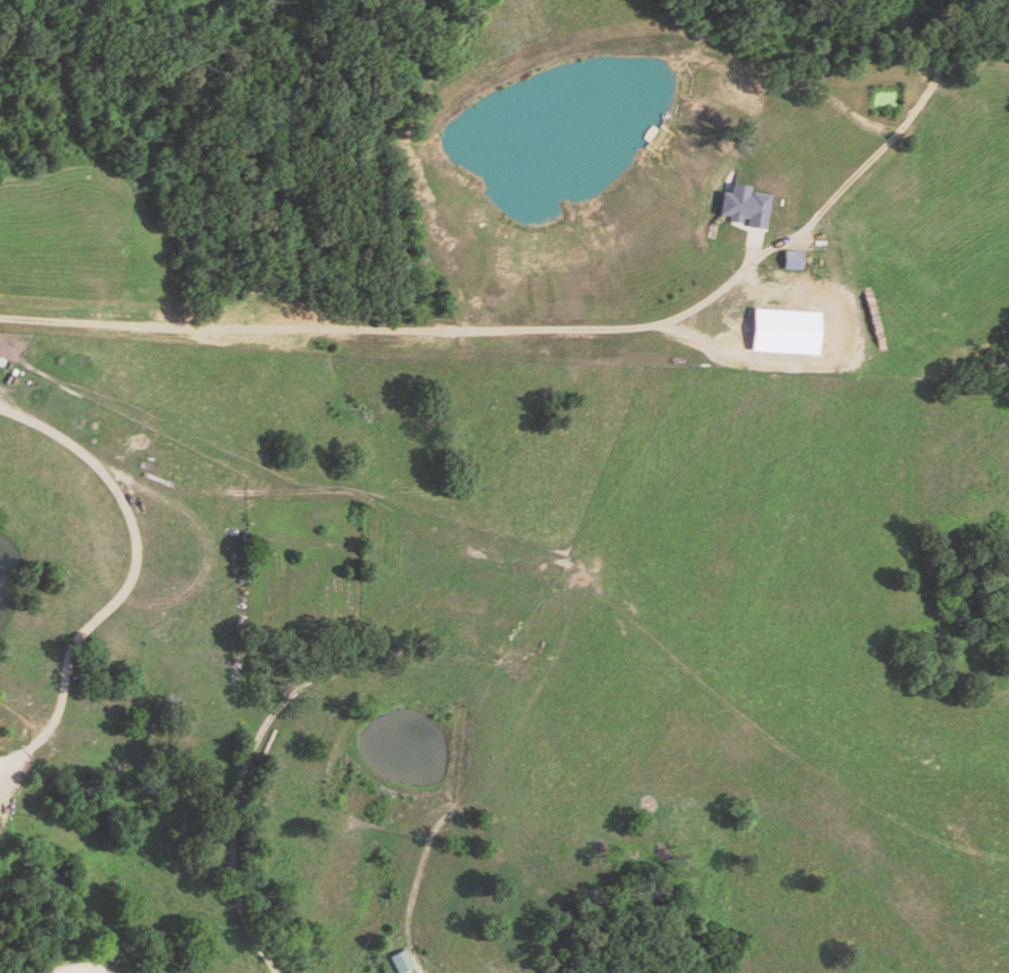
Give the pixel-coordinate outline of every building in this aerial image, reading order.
[(405,949),(389,956),(396,972),(404,972),(413,969),(405,949)]
